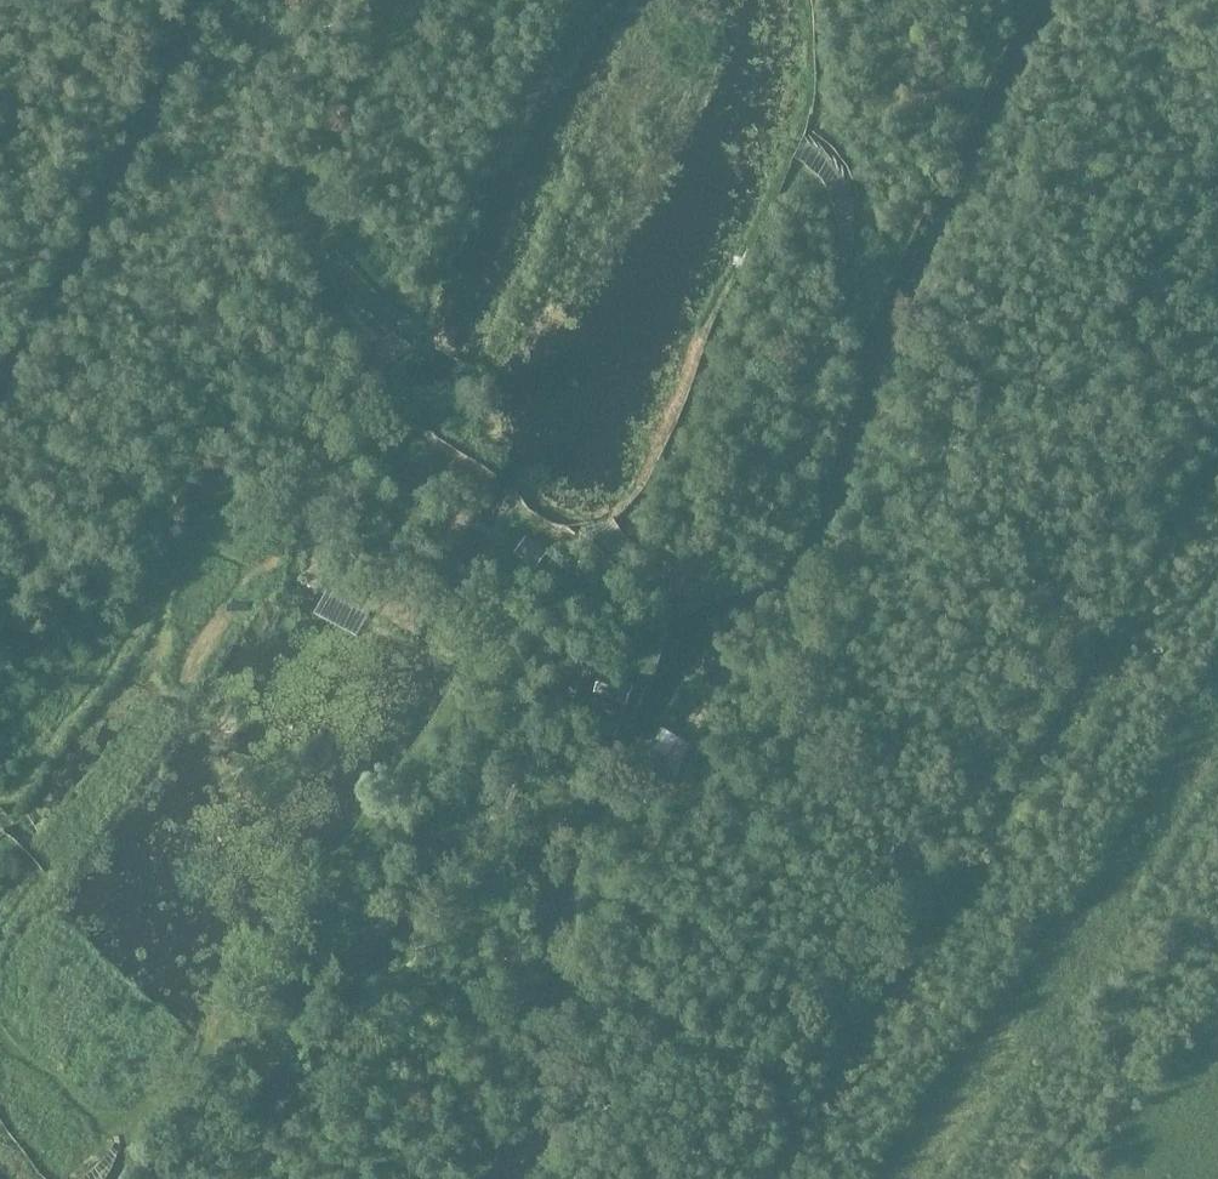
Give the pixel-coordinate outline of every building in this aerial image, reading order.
[(694,708),(674,709),(675,736),(695,736),(694,708)]
